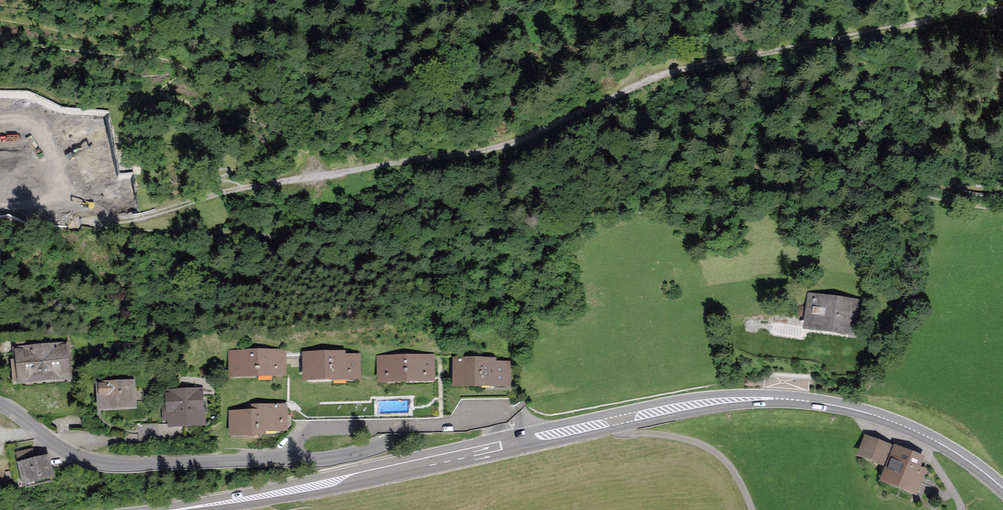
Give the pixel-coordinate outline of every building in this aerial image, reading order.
[(852,305),(814,299),(810,324),(849,330),(852,305)] [(15,364),(17,380),(67,375),(64,347),(39,350),(39,348),(32,349),(32,345),(18,347),(19,363),(15,364)] [(233,355),(233,374),(282,372),(281,354),(263,355),(263,350),(251,351),(251,355),(233,355)] [(331,356),(307,356),(308,374),(332,374),(332,377),(356,377),(356,359),(342,359),(342,353),(331,354),(331,356)] [(399,356),(399,360),(381,361),(382,379),(430,378),(430,360),(412,360),(412,355),(399,356)] [(461,360),(459,360),(459,362),(458,362),(458,380),(481,380),(481,384),(506,384),(506,366),(492,366),(492,360),(481,360),(481,362),(461,362),(461,360)] [(132,404),(132,402),(144,401),(143,390),(131,391),(131,384),(101,385),(102,405),(132,404)] [(172,408),(173,423),(200,422),(199,401),(188,402),(187,393),(169,394),(170,408),(172,408)] [(254,414),(234,415),(234,433),(259,432),(259,428),(283,427),(282,408),(277,408),(277,406),(275,406),(275,408),(254,408),(254,414)] [(891,466),(897,451),(866,439),(861,454),(883,463),(891,466)] [(35,484),(52,480),(46,458),(35,461),(32,450),(17,453),(19,465),(21,464),(25,480),(34,477),(35,484)] [(897,451),(891,466),(886,479),(914,490),(921,472),(915,470),(920,459),(897,450),(897,451)]
